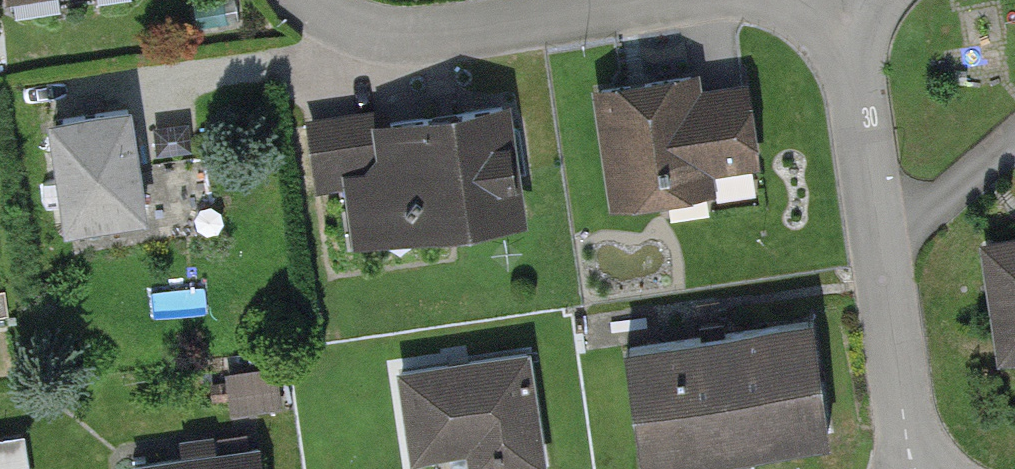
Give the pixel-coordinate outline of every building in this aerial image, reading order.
[(705,72),(598,89),(617,213),(770,189),(756,96),(710,104),(705,72)] [(132,93),(44,105),(59,222),(147,210),(132,93)] [(380,112),(314,124),(325,186),(352,182),(363,241),(529,211),(509,102),(382,125),(380,112)] [(988,240),(1007,363),(1014,362),(1014,236),(988,240)] [(620,352),(641,468),(658,468),(850,434),(828,314),(620,352)] [(410,368),(426,456),(480,446),(484,468),(511,468),(554,461),(533,346),(410,368)] [(131,465),(132,468),(276,468),(272,443),(131,465)]
